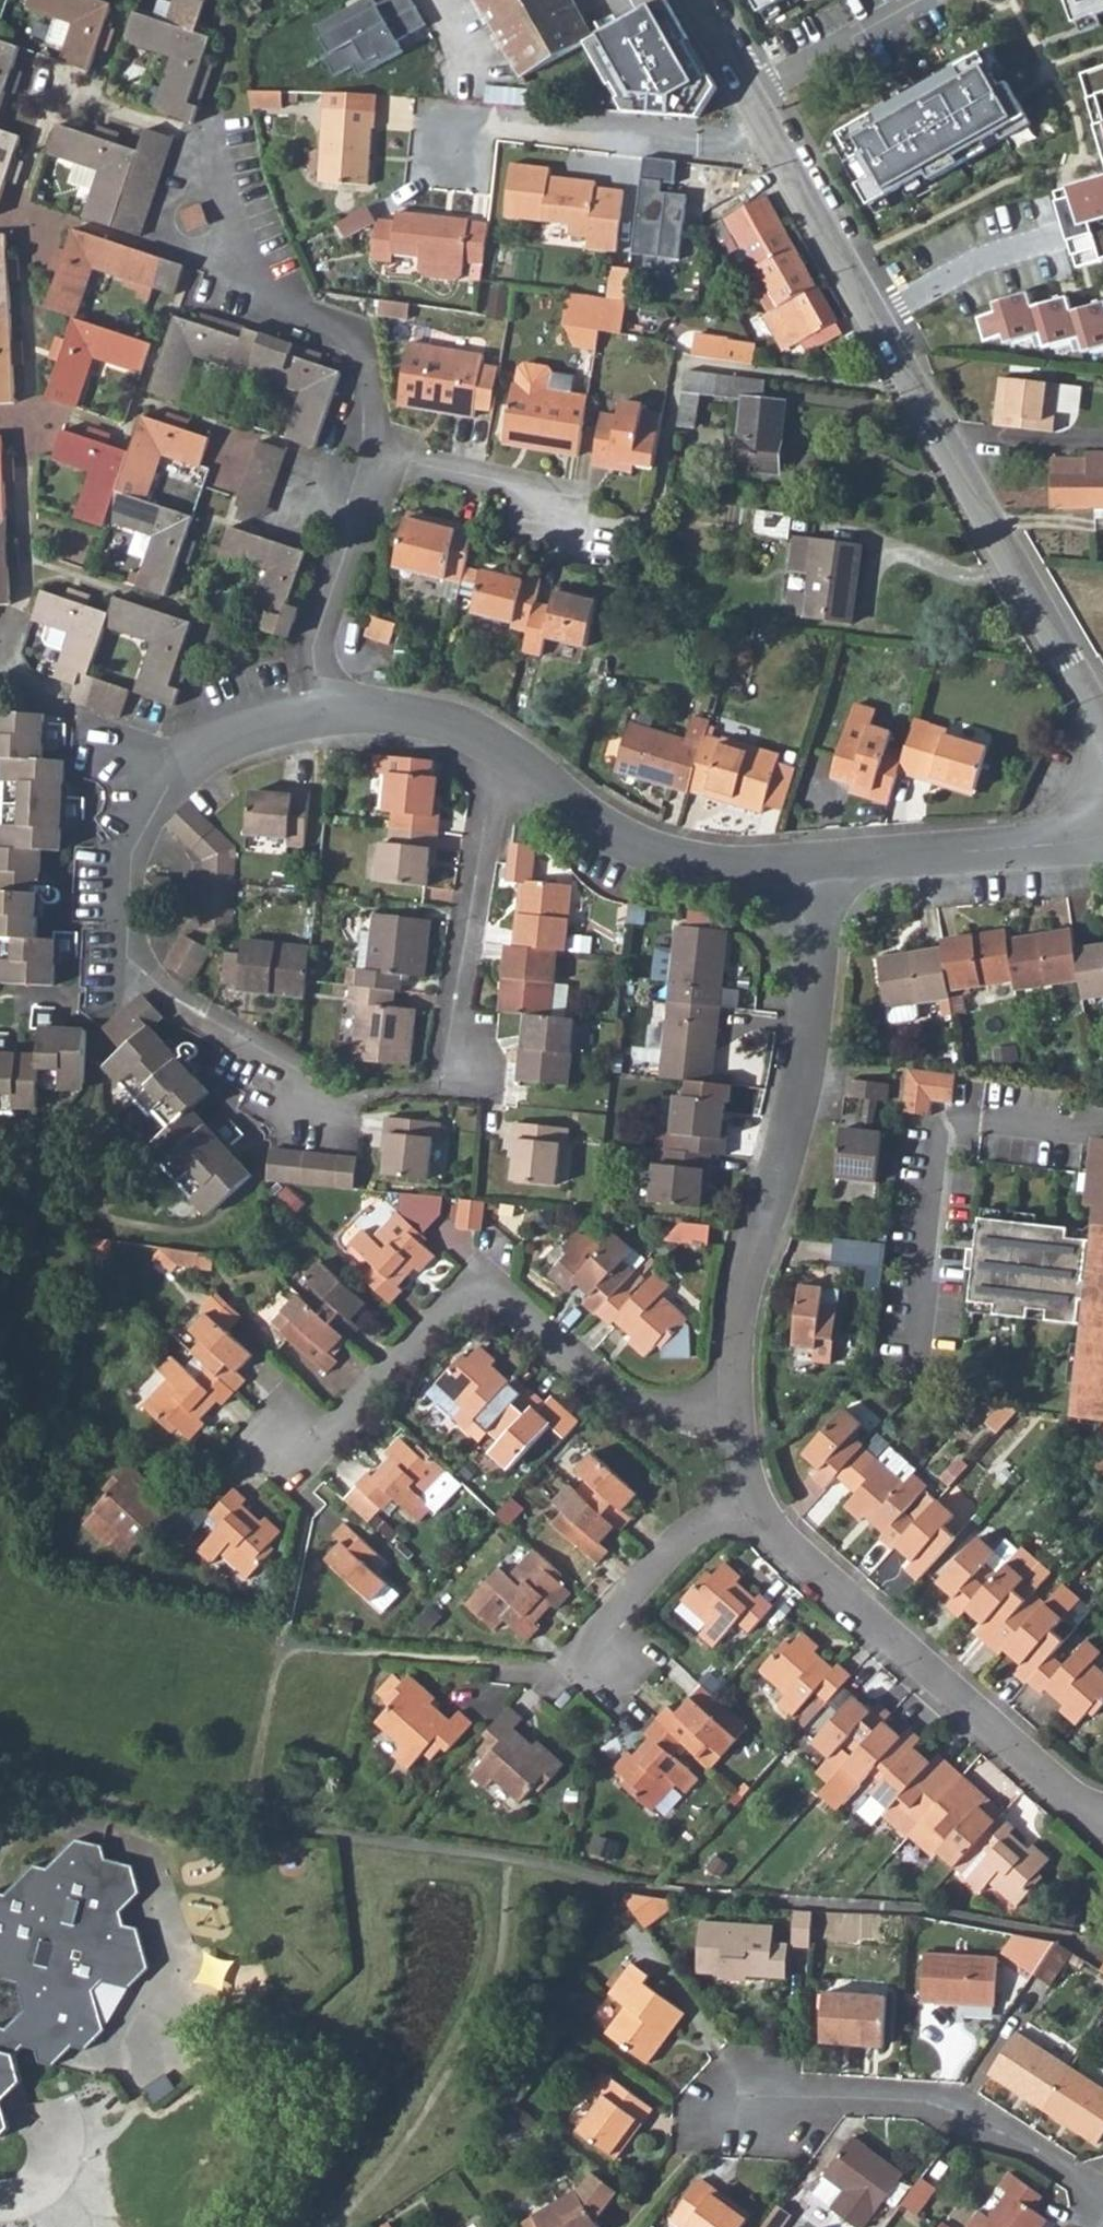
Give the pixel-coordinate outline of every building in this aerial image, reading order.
[(53,64),(82,74),(92,45),(100,23),(108,3),(102,0),(22,0),(20,3),(69,20),(53,64)] [(204,21),(212,0),(180,0),(177,7),(160,1),(154,18),(183,28),(187,15),(204,21)] [(571,0),(476,0),(520,77),(583,42),(592,37),(571,0)] [(592,37),(583,42),(619,110),(694,116),(717,86),(666,0),(629,0),(635,10),(592,37)] [(762,22),(801,0),(749,0),(762,22)] [(1076,21),(1102,12),(1102,0),(1069,0),(1076,21)] [(252,42),(252,93),(283,92),(322,91),(319,3),(252,42)] [(205,59),(211,38),(200,33),(183,28),(154,18),(137,12),(127,41),(172,57),(154,112),(193,126),(200,108),(190,105),(205,59)] [(183,28),(200,33),(204,21),(187,15),(183,28)] [(112,27),(100,23),(92,45),(104,49),(112,27)] [(2,69),(9,48),(0,45),(0,74),(2,69)] [(991,45),(841,128),(858,158),(850,162),(872,202),(927,172),(931,180),(990,148),(987,141),(1030,117),(991,45)] [(215,62),(205,59),(190,105),(200,108),(215,62)] [(1071,74),(1102,169),(1102,63),(1071,74)] [(2,69),(0,74),(0,92),(7,94),(14,73),(2,69)] [(388,88),(356,86),(356,94),(387,96),(388,88)] [(542,106),(531,90),(487,87),(486,104),(542,106)] [(283,111),(283,92),(252,93),(255,109),(283,111)] [(362,115),(363,98),(327,96),(325,148),(330,148),(329,170),(373,173),(375,130),(378,130),(379,116),(362,115)] [(379,116),(380,99),(363,98),(362,115),(379,116)] [(91,189),(83,213),(112,223),(116,209),(121,194),(127,177),(132,160),(136,148),(114,140),(93,133),(82,130),(57,120),(47,150),(74,159),(67,180),(91,189)] [(114,140),(118,129),(97,121),(93,133),(114,140)] [(164,154),(170,137),(143,127),(137,144),(164,154)] [(159,170),(164,154),(137,144),(136,148),(132,160),(159,170)] [(0,156),(0,181),(2,181),(9,160),(0,156)] [(643,157),(633,256),(681,262),(687,196),(661,192),(663,183),(674,183),(677,162),(643,157)] [(153,187),(159,170),(132,160),(127,177),(153,187)] [(588,251),(618,255),(626,194),(598,190),(599,185),(552,178),(553,170),(514,165),(507,218),(572,227),(571,238),(590,240),(588,251)] [(372,187),(373,173),(329,170),(328,184),(372,187)] [(1053,188),(1075,252),(1102,243),(1102,245),(1102,171),(1053,188)] [(148,203),(153,187),(127,177),(121,194),(148,203)] [(143,218),(148,203),(121,194),(116,209),(143,218)] [(186,228),(206,221),(199,201),(178,209),(186,228)] [(112,223),(138,233),(143,218),(116,209),(112,223)] [(465,261),(484,264),(489,224),(470,223),(470,220),(398,212),(397,221),(377,219),(372,258),(391,260),(392,251),(421,255),(420,267),(426,275),(455,279),(463,273),(465,261)] [(90,262),(124,274),(134,246),(71,224),(64,246),(57,268),(49,292),(76,301),(90,262)] [(64,246),(55,243),(51,255),(48,265),(57,268),(64,246)] [(134,246),(124,274),(141,280),(150,252),(134,246)] [(768,315),(778,309),(744,249),(734,255),(768,315)] [(169,258),(150,252),(141,280),(151,283),(159,286),(169,258)] [(183,263),(169,258),(159,286),(173,291),(183,263)] [(609,298),(627,301),(632,270),(613,268),(609,298)] [(837,322),(817,287),(778,309),(768,315),(786,348),(800,341),(804,349),(807,347),(810,345),(806,338),(815,332),(817,334),(833,325),(837,322)] [(991,303),(994,313),(982,316),(988,338),(1000,334),(1002,341),(1039,329),(1044,345),(1079,334),(1082,347),(1102,341),(1102,300),(1071,310),(1067,294),(1029,305),(1025,292),(991,303)] [(411,303),(383,300),(381,315),(409,319),(411,303)] [(201,311),(198,321),(220,329),(223,318),(201,311)] [(193,352),(247,370),(261,330),(223,318),(220,329),(198,321),(175,313),(148,390),(177,400),(193,352)] [(65,337),(57,359),(50,382),(66,388),(78,392),(91,352),(138,368),(148,340),(133,336),(73,315),(65,337)] [(574,349),(598,351),(602,330),(565,325),(574,349)] [(839,336),(833,325),(817,334),(815,332),(806,338),(810,345),(807,347),(810,352),(839,336)] [(302,389),(286,438),(317,449),(343,370),(318,362),(276,347),(280,337),(261,330),(247,370),(302,389)] [(0,334),(0,356),(11,356),(10,333),(0,334)] [(65,337),(55,334),(48,355),(57,359),(65,337)] [(693,335),(691,354),(698,357),(753,364),(756,346),(727,343),(727,339),(693,335)] [(485,353),(410,336),(399,398),(421,403),(423,395),(458,402),(457,411),(472,414),(485,353)] [(318,362),(322,351),(280,337),(276,347),(318,362)] [(766,382),(686,372),(683,393),(700,395),(742,399),(736,464),(759,466),(758,473),(779,475),(786,404),(764,401),(766,382)] [(1059,385),(1001,378),(995,426),(1023,429),(1023,425),(1028,426),(1032,430),(1053,432),(1072,428),(1080,417),(1081,386),(1059,385)] [(558,451),(578,456),(589,396),(513,381),(503,432),(559,443),(558,451)] [(61,401),(66,388),(50,382),(46,396),(61,401)] [(693,430),(700,395),(683,393),(677,427),(693,430)] [(421,403),(457,411),(458,402),(423,395),(421,403)] [(639,452),(658,455),(665,416),(646,412),(647,406),(625,402),(622,418),(605,414),(595,464),(635,472),(636,464),(639,452)] [(166,411),(164,420),(185,427),(188,419),(166,411)] [(164,420),(141,412),(132,439),(128,449),(118,479),(146,487),(159,450),(198,463),(208,435),(185,427),(164,420)] [(105,442),(109,432),(87,424),(83,434),(105,442)] [(78,503),(107,513),(114,490),(118,479),(128,449),(105,442),(83,434),(62,427),(52,455),(90,467),(78,503)] [(502,440),(558,451),(559,443),(503,432),(502,440)] [(283,450),(256,440),(250,455),(278,464),(283,450)] [(636,464),(655,468),(658,455),(639,452),(636,464)] [(1086,454),(1086,458),(1052,459),(1052,465),(1052,477),(1051,507),(1093,508),(1094,508),(1102,508),(1102,453),(1086,454)] [(273,481),(278,464),(250,455),(245,471),(273,481)] [(1007,507),(1051,507),(1052,477),(1009,476),(1010,464),(1010,460),(989,459),(990,478),(1007,507)] [(1052,465),(1010,464),(1009,476),(1052,477),(1052,465)] [(267,497),(273,481),(245,471),(240,488),(267,497)] [(263,512),(267,497),(240,488),(235,502),(263,512)] [(163,594),(167,582),(176,557),(183,536),(190,515),(114,490),(107,513),(105,518),(134,528),(126,550),(144,557),(139,572),(134,585),(147,589),(163,594)] [(78,503),(74,515),(103,525),(105,518),(107,513),(78,503)] [(408,506),(406,513),(455,527),(456,520),(408,506)] [(1094,508),(1094,517),(1102,518),(1102,508),(1094,508)] [(789,540),(793,514),(756,509),(753,536),(789,540)] [(392,560),(460,578),(475,525),(456,520),(455,527),(406,513),(392,560)] [(264,567),(246,623),(288,637),(299,606),(289,603),(300,571),(307,551),(227,524),(218,553),(264,567)] [(193,539),(183,536),(176,557),(186,560),(193,539)] [(784,615),(803,617),(845,622),(849,589),(855,589),(861,546),(794,537),(793,537),(789,569),(790,569),(808,572),(805,595),(786,593),(784,615)] [(139,572),(122,566),(118,579),(134,585),(139,572)] [(310,574),(300,571),(289,603),(299,606),(310,574)] [(509,627),(527,632),(530,620),(541,580),(524,575),(523,582),(485,571),(473,611),(511,621),(509,627)] [(82,602),(86,593),(66,586),(62,596),(82,602)] [(82,602),(62,596),(36,587),(31,604),(26,617),(42,623),(38,636),(41,643),(59,649),(55,662),(78,672),(85,674),(102,623),(106,610),(82,602)] [(852,622),(855,589),(849,589),(845,622),(852,622)] [(149,639),(132,690),(170,702),(175,686),(166,682),(179,642),(187,619),(111,595),(109,600),(106,610),(102,623),(149,639)] [(547,625),(530,620),(527,632),(517,669),(536,675),(541,654),(578,665),(593,619),(552,607),(547,625)] [(389,645),(397,623),(375,615),(367,637),(389,645)] [(179,642),(189,646),(196,622),(187,619),(179,642)] [(86,698),(94,677),(85,674),(78,672),(74,677),(67,691),(86,698)] [(94,677),(86,698),(102,703),(109,682),(94,677)] [(109,682),(102,703),(117,707),(124,687),(109,682)] [(37,706),(11,703),(0,703),(0,748),(5,748),(4,769),(0,769),(0,815),(2,815),(1,836),(0,836),(0,971),(47,973),(48,929),(31,928),(35,838),(53,838),(57,750),(36,749),(37,706)] [(617,762),(689,789),(689,787),(709,733),(713,721),(694,715),(686,734),(635,715),(617,762)] [(913,770),(912,774),(929,782),(931,777),(972,792),(988,751),(948,735),(949,731),(932,724),(913,718),(911,722),(902,749),(896,763),(913,770)] [(718,724),(713,721),(709,733),(714,735),(718,724)] [(847,785),(883,799),(896,763),(902,749),(886,743),(891,730),(870,722),(868,727),(851,721),(837,757),(855,764),(850,777),(847,785)] [(714,735),(709,733),(689,787),(707,793),(709,788),(730,796),(728,801),(758,812),(761,805),(777,765),(781,756),(727,736),(726,739),(714,735)] [(388,805),(386,820),(384,837),(376,836),(371,874),(418,880),(420,858),(422,842),(429,843),(431,825),(432,810),(428,810),(433,771),(436,756),(372,749),(370,764),(384,765),(379,804),(388,805)] [(833,770),(850,777),(855,764),(837,757),(833,770)] [(761,805),(777,810),(791,770),(777,765),(761,805)] [(270,780),(269,788),(288,790),(288,782),(270,780)] [(269,788),(248,785),(244,824),(282,829),(281,837),(298,839),(303,784),(288,782),(288,790),(269,788)] [(707,793),(728,801),(730,796),(709,788),(707,793)] [(198,920),(211,921),(225,922),(225,876),(225,836),(198,807),(187,795),(165,815),(198,849),(198,920)] [(526,855),(528,837),(509,835),(505,873),(518,874),(511,940),(555,944),(561,945),(567,878),(530,874),(532,856),(526,855)] [(532,856),(534,838),(528,837),(526,855),(532,856)] [(427,858),(429,843),(422,842),(420,858),(427,858)] [(167,871),(144,870),(141,894),(165,896),(167,871)] [(355,923),(349,978),(388,983),(393,983),(395,965),(419,967),(426,912),(369,905),(366,924),(355,923)] [(718,922),(670,918),(665,972),(665,975),(715,981),(721,923),(718,922)] [(949,989),(1014,981),(1009,936),(1008,930),(943,938),(944,944),(949,989)] [(1015,987),(1078,981),(1074,945),(1072,930),(1009,936),(1014,981),(1015,987)] [(233,983),(299,990),(301,973),(304,939),(238,931),(233,983)] [(157,963),(183,977),(198,946),(174,933),(157,963)] [(572,933),(571,948),(592,950),(593,935),(572,933)] [(503,939),(496,1002),(523,1005),(563,1009),(566,976),(552,974),(555,944),(511,940),(503,939)] [(1074,945),(1078,981),(1080,995),(1102,993),(1102,943),(1074,945)] [(886,1002),(950,995),(949,989),(944,944),(880,951),(886,1002)] [(665,975),(663,992),(713,997),(732,999),(734,979),(715,977),(715,981),(665,975)] [(386,998),(388,983),(349,978),(344,978),(342,994),(353,996),(348,1051),(403,1057),(410,1001),(386,998)] [(133,990),(96,1025),(116,1047),(103,1058),(118,1074),(112,1079),(143,1113),(149,1107),(164,1123),(146,1140),(161,1156),(155,1161),(187,1194),(192,1189),(207,1206),(245,1169),(185,1104),(202,1089),(141,1023),(154,1011),(133,990)] [(663,992),(655,1068),(686,1071),(705,1074),(713,997),(663,992)] [(567,1077),(574,1011),(563,1009),(523,1005),(516,1072),(567,1077)] [(0,1052),(0,1112),(10,1112),(10,1105),(31,1107),(32,1085),(54,1086),(54,1080),(76,1081),(79,1029),(35,1027),(34,1054),(0,1052)] [(904,1110),(933,1112),(934,1098),(956,1100),(959,1070),(908,1066),(904,1110)] [(678,1126),(676,1141),(712,1145),(724,1146),(726,1129),(721,1128),(723,1110),(724,1094),(729,1094),(731,1076),(705,1074),(686,1071),(684,1088),(675,1087),(671,1124),(671,1125),(678,1126)] [(850,1080),(848,1097),(865,1098),(874,1100),(886,1101),(888,1084),(850,1080)] [(865,1098),(861,1131),(871,1132),(874,1100),(865,1098)] [(436,1115),(379,1109),(378,1124),(385,1125),(383,1144),(381,1167),(422,1172),(426,1133),(434,1134),(436,1115)] [(568,1120),(512,1114),(510,1129),(515,1129),(511,1173),(553,1178),(558,1137),(566,1138),(568,1120)] [(671,1124),(656,1123),(655,1139),(665,1140),(676,1141),(678,1126),(671,1125),(671,1124)] [(376,1143),(383,1144),(385,1125),(378,1124),(376,1143)] [(861,1131),(845,1129),(839,1178),(877,1182),(883,1134),(871,1132),(861,1131)] [(709,1162),(712,1145),(676,1141),(665,1140),(664,1154),(655,1154),(651,1195),(701,1200),(703,1179),(704,1162),(709,1162)] [(264,1141),(261,1172),(350,1182),(353,1152),(264,1141)] [(574,1145),(564,1144),(561,1180),(570,1181),(574,1145)] [(1102,1149),(1099,1231),(979,1218),(968,1310),(1082,1327),(1071,1417),(1102,1422),(1102,1149)] [(444,1192),(402,1188),(399,1215),(424,1236),(442,1216),(444,1192)] [(457,1222),(483,1224),(484,1214),(486,1197),(471,1195),(461,1194),(457,1222)] [(379,1270),(368,1282),(394,1306),(407,1292),(401,1288),(412,1277),(403,1268),(409,1261),(418,1269),(423,1274),(438,1258),(424,1246),(429,1241),(424,1236),(399,1215),(375,1240),(367,1233),(354,1247),(379,1270)] [(675,1219),(673,1239),(710,1242),(712,1222),(675,1219)] [(576,1296),(589,1308),(590,1306),(614,1280),(628,1264),(619,1255),(628,1244),(611,1227),(569,1271),(581,1282),(585,1280),(589,1283),(576,1296)] [(886,1268),(889,1241),(839,1236),(837,1264),(886,1268)] [(104,1270),(109,1239),(95,1237),(90,1257),(104,1270)] [(215,1273),(216,1257),(162,1247),(184,1268),(215,1273)] [(412,1277),(418,1269),(409,1261),(403,1268),(412,1277)] [(317,1294),(307,1306),(344,1339),(350,1345),(361,1333),(349,1321),(353,1316),(358,1320),(369,1307),(323,1265),(306,1284),(317,1294)] [(626,1291),(614,1280),(590,1306),(605,1319),(610,1313),(621,1324),(629,1316),(634,1321),(627,1329),(622,1335),(638,1349),(650,1336),(657,1342),(681,1314),(654,1289),(662,1279),(648,1266),(626,1291)] [(828,1287),(800,1283),(792,1343),(809,1346),(810,1341),(816,1342),(813,1360),(831,1362),(839,1303),(825,1301),(828,1287)] [(203,1345),(194,1355),(210,1370),(236,1394),(247,1382),(235,1371),(239,1367),(242,1369),(253,1357),(229,1335),(241,1322),(215,1297),(214,1297),(203,1309),(208,1315),(192,1334),(203,1345)] [(299,1298),(294,1303),(339,1345),(344,1339),(307,1306),(299,1298)] [(334,1349),(339,1345),(294,1303),(273,1326),(326,1376),(337,1365),(328,1356),(322,1350),(327,1343),(334,1349)] [(621,1324),(627,1329),(634,1321),(629,1316),(621,1324)] [(328,1356),(334,1349),(327,1343),(322,1350),(328,1356)] [(493,1405),(504,1416),(530,1389),(517,1377),(513,1382),(499,1370),(491,1379),(486,1374),(494,1365),(499,1361),(483,1345),(469,1358),(464,1353),(428,1390),(470,1428),(493,1405)] [(224,1408),(236,1394),(210,1370),(199,1381),(175,1359),(161,1373),(169,1382),(145,1408),(173,1434),(177,1430),(191,1442),(207,1425),(202,1421),(193,1412),(198,1408),(207,1415),(219,1403),(224,1408)] [(495,1366),(494,1365),(486,1374),(491,1379),(499,1370),(495,1366)] [(554,1420),(569,1434),(581,1421),(552,1395),(535,1413),(532,1410),(545,1396),(533,1385),(530,1389),(504,1416),(492,1429),(501,1436),(490,1448),(510,1466),(554,1420)] [(985,1422),(997,1433),(1018,1410),(976,1403),(972,1407),(982,1416),(985,1414),(989,1417),(985,1422)] [(202,1421),(207,1415),(198,1408),(193,1412),(202,1421)] [(824,1490),(837,1475),(851,1487),(876,1458),(863,1445),(854,1437),(864,1426),(844,1408),(803,1453),(815,1464),(818,1462),(823,1465),(811,1478),(824,1490)] [(450,1474),(447,1471),(417,1444),(413,1449),(400,1437),(384,1453),(389,1457),(398,1466),(393,1471),(383,1463),(372,1475),(368,1471),(356,1484),(358,1486),(382,1509),(392,1497),(417,1520),(432,1506),(436,1509),(460,1483),(450,1474)] [(588,1484),(580,1494),(616,1529),(622,1535),(633,1522),(619,1510),(623,1505),(627,1509),(639,1495),(595,1455),(577,1474),(588,1484)] [(389,1457),(383,1463),(393,1471),(398,1466),(389,1457)] [(879,1538),(892,1550),(897,1544),(918,1522),(905,1510),(926,1486),(912,1473),(903,1483),(876,1458),(851,1487),(857,1493),(844,1506),(860,1521),(865,1516),(865,1515),(872,1507),(877,1511),(870,1520),(884,1532),(879,1538)] [(161,1531),(167,1537),(182,1521),(193,1509),(178,1496),(169,1505),(162,1499),(154,1507),(147,1500),(154,1492),(159,1488),(134,1465),(109,1491),(115,1497),(101,1511),(122,1531),(113,1541),(126,1552),(141,1536),(150,1543),(161,1531)] [(382,1509),(358,1486),(344,1500),(369,1523),(382,1509)] [(251,1499),(237,1487),(214,1512),(224,1522),(200,1547),(214,1560),(222,1551),(249,1576),(276,1548),(272,1544),(284,1530),(268,1515),(263,1520),(255,1529),(249,1524),(257,1515),(246,1504),(251,1499)] [(608,1539),(616,1529),(580,1494),(573,1488),(555,1506),(566,1516),(556,1527),(599,1567),(611,1554),(601,1545),(595,1540),(600,1533),(608,1539)] [(162,1499),(154,1492),(147,1500),(154,1507),(162,1499)] [(214,1512),(201,1500),(193,1509),(182,1521),(194,1533),(214,1512)] [(904,1569),(917,1581),(956,1538),(957,1537),(946,1527),(956,1516),(937,1500),(918,1522),(897,1544),(907,1554),(913,1548),(918,1553),(913,1559),(904,1569)] [(865,1515),(870,1520),(877,1511),(872,1507),(865,1515)] [(109,1545),(113,1541),(122,1531),(101,1511),(88,1525),(109,1545)] [(263,1520),(257,1515),(249,1524),(255,1529),(263,1520)] [(388,1561),(344,1521),(334,1531),(347,1544),(344,1548),(340,1545),(328,1557),(374,1599),(385,1609),(402,1590),(391,1581),(380,1569),(388,1561)] [(595,1540),(601,1545),(608,1539),(600,1533),(595,1540)] [(945,1606),(958,1619),(966,1610),(997,1576),(988,1566),(998,1555),(979,1538),(938,1583),(949,1593),(952,1589),(957,1593),(945,1606)] [(907,1554),(913,1559),(918,1553),(913,1548),(907,1554)] [(974,1634),(999,1657),(1005,1650),(1045,1606),(1033,1595),(1051,1575),(1022,1548),(1007,1564),(1007,1565),(997,1576),(966,1610),(976,1619),(982,1612),(989,1618),(983,1624),(974,1634)] [(558,1583),(564,1578),(535,1552),(510,1580),(501,1572),(487,1586),(466,1608),(494,1634),(504,1623),(529,1646),(541,1633),(535,1628),(547,1615),(538,1606),(543,1601),(551,1608),(557,1614),(573,1597),(558,1583)] [(751,1632),(762,1642),(785,1616),(773,1605),(769,1609),(757,1598),(748,1606),(743,1601),(751,1592),(754,1589),(738,1573),(726,1586),(721,1581),(693,1610),(720,1634),(712,1643),(727,1657),(751,1632)] [(1012,1675),(1024,1686),(1028,1683),(1052,1657),(1066,1642),(1054,1631),(1064,1621),(1081,1602),(1063,1585),(1046,1605),(1045,1606),(1005,1650),(1016,1660),(1022,1654),(1027,1659),(1021,1665),(1012,1675)] [(757,1598),(751,1592),(743,1601),(748,1606),(757,1598)] [(547,1615),(551,1608),(543,1601),(538,1606),(547,1615)] [(976,1619),(983,1624),(989,1618),(982,1612),(976,1619)] [(357,1623),(344,1620),(342,1631),(355,1634),(357,1623)] [(814,1692),(827,1704),(852,1676),(839,1664),(835,1669),(821,1657),(814,1665),(809,1662),(817,1653),(821,1648),(804,1634),(792,1646),(787,1642),(760,1671),(788,1695),(779,1704),(791,1717),(814,1692)] [(1052,1657),(1028,1683),(1042,1697),(1046,1691),(1058,1703),(1067,1694),(1072,1699),(1064,1707),(1059,1711),(1076,1727),(1088,1715),(1093,1719),(1102,1709),(1102,1675),(1092,1665),(1102,1656),(1088,1644),(1065,1669),(1052,1657)] [(821,1657),(817,1653),(809,1662),(814,1665),(821,1657)] [(1016,1660),(1021,1665),(1027,1659),(1022,1654),(1016,1660)] [(439,1704),(413,1680),(407,1688),(390,1706),(389,1708),(394,1712),(382,1726),(403,1745),(394,1756),(408,1768),(423,1752),(431,1758),(442,1746),(447,1750),(472,1722),(458,1710),(449,1720),(441,1714),(434,1722),(428,1716),(434,1709),(439,1704)] [(382,1699),(390,1706),(407,1688),(399,1681),(382,1699)] [(714,1695),(704,1685),(691,1700),(738,1741),(749,1728),(714,1695)] [(1058,1703),(1064,1707),(1072,1699),(1067,1694),(1058,1703)] [(844,1748),(854,1757),(886,1722),(893,1713),(881,1702),(870,1716),(865,1712),(870,1707),(857,1696),(816,1743),(834,1760),(844,1748)] [(668,1707),(657,1719),(684,1743),(701,1758),(713,1769),(722,1759),(738,1741),(691,1700),(683,1709),(691,1716),(685,1722),(677,1715),(668,1707)] [(522,1719),(507,1706),(484,1734),(489,1738),(478,1750),(486,1757),(471,1775),(485,1787),(493,1777),(516,1796),(528,1782),(534,1786),(557,1758),(531,1735),(526,1741),(519,1749),(512,1743),(519,1735),(513,1729),(522,1719)] [(441,1714),(434,1709),(428,1716),(434,1722),(441,1714)] [(691,1716),(683,1709),(677,1715),(685,1722),(691,1716)] [(673,1755),(684,1743),(657,1719),(646,1732),(651,1736),(639,1749),(649,1758),(644,1764),(634,1755),(628,1749),(614,1766),(628,1778),(623,1783),(653,1810),(676,1785),(686,1794),(700,1779),(673,1755)] [(897,1732),(886,1722),(854,1757),(820,1796),(837,1812),(872,1773),(883,1782),(914,1748),(922,1739),(911,1729),(903,1738),(897,1745),(890,1739),(897,1732)] [(903,1738),(897,1732),(890,1739),(897,1745),(903,1738)] [(526,1741),(519,1735),(512,1743),(519,1749),(526,1741)] [(901,1799),(925,1820),(963,1776),(939,1754),(931,1763),(925,1770),(919,1766),(926,1758),(914,1748),(883,1782),(873,1794),(892,1811),(901,1799)] [(649,1758),(639,1749),(634,1755),(644,1764),(649,1758)] [(931,1763),(926,1758),(919,1766),(925,1770),(931,1763)] [(963,1776),(925,1820),(915,1831),(939,1853),(950,1841),(967,1857),(1003,1816),(1005,1813),(963,1776)] [(1017,1829),(1003,1816),(967,1857),(957,1867),(969,1878),(983,1890),(991,1881),(1018,1905),(1045,1877),(1040,1872),(1051,1859),(1035,1845),(1032,1849),(1023,1858),(1017,1853),(1026,1844),(1013,1833),(1017,1829)] [(611,1837),(588,1833),(585,1850),(608,1855),(611,1837)] [(939,1853),(956,1869),(957,1867),(967,1857),(950,1841),(939,1853)] [(1032,1849),(1026,1844),(1017,1853),(1023,1858),(1032,1849)] [(1,2142),(10,2133),(3,2107),(20,2089),(13,2064),(25,2052),(37,2055),(42,2068),(55,2071),(73,2052),(86,2056),(105,2036),(94,1997),(104,1987),(130,1993),(149,1974),(137,1935),(125,1931),(121,1918),(140,1898),(133,1872),(107,1865),(102,1852),(77,1845),(48,1874),(35,1871),(6,1901),(0,1899),(0,1984),(18,1988),(26,2016),(8,2034),(0,2033),(0,2142),(1,2142)] [(658,1912),(661,1898),(653,1896),(625,1889),(621,1893),(644,1923),(658,1912)] [(669,1910),(670,1899),(661,1898),(658,1912),(644,1923),(647,1927),(669,1910)] [(792,1944),(810,1945),(812,1906),(794,1905),(792,1944)] [(700,1918),(698,1959),(721,1961),(721,1967),(721,1972),(746,1974),(746,1968),(746,1962),(771,1963),(771,1969),(786,1970),(786,1939),(772,1937),(772,1921),(700,1918)] [(1005,1954),(1016,1962),(1033,1935),(1019,1932),(1005,1954)] [(1016,1962),(1035,1976),(1058,1943),(1041,1938),(1033,1935),(1016,1962)] [(1052,1988),(1080,1955),(1061,1944),(1058,1943),(1035,1976),(1052,1988)] [(1002,1951),(928,1947),(925,1995),(968,1997),(967,2009),(999,2010),(1002,1951)] [(630,1961),(608,1994),(626,2006),(608,2033),(650,2060),(663,2041),(660,2039),(671,2022),(674,2024),(685,2008),(643,1981),(648,1974),(630,1961)] [(828,1990),(825,2038),(866,2040),(867,2035),(885,2036),(888,1993),(828,1990)] [(995,2069),(1048,2104),(1077,2064),(1023,2027),(995,2069)] [(1077,2064),(1048,2104),(1102,2140),(1102,2138),(1102,2082),(1077,2064)] [(610,2090),(581,2127),(619,2157),(636,2133),(632,2130),(641,2118),(647,2121),(658,2105),(608,2066),(597,2080),(610,2090)] [(636,2133),(647,2121),(641,2118),(632,2130),(636,2133)] [(905,2200),(918,2183),(908,2176),(911,2173),(860,2136),(832,2173),(850,2187),(837,2205),(868,2226),(871,2226),(895,2194),(905,2200)] [(970,2226),(1044,2226),(1051,2217),(1038,2207),(1047,2195),(1015,2171),(1005,2184),(1013,2189),(995,2213),(984,2205),(969,2226),(970,2226)] [(940,2187),(924,2175),(918,2183),(905,2200),(922,2213),(940,2187)] [(588,2181),(576,2189),(594,2216),(606,2207),(588,2181)] [(675,2222),(683,2226),(749,2226),(754,2219),(731,2203),(728,2206),(715,2197),(718,2194),(703,2182),(675,2222)] [(517,2225),(518,2226),(590,2226),(598,2221),(594,2216),(576,2189),(572,2183),(517,2225)] [(731,2203),(718,2194),(715,2197),(728,2206),(731,2203)] [(785,2208),(771,2226),(792,2226),(799,2218),(785,2208)]
